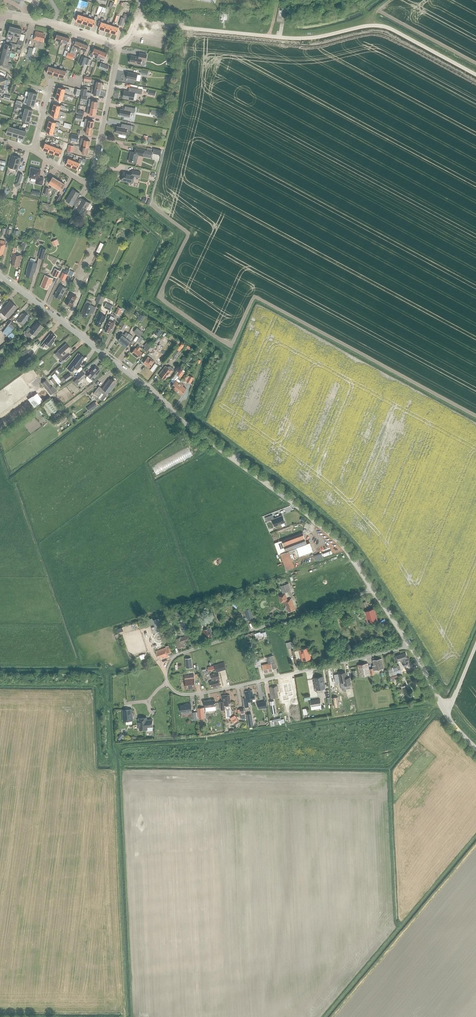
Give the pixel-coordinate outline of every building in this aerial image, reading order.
[(81,0),(80,0),(78,7),(82,9),(83,7),(86,8),(88,2),(81,0)] [(85,16),(86,12),(84,12),(83,16),(78,14),(76,21),(82,23),(84,16),(85,16)] [(90,18),(92,14),(89,13),(88,17),(85,16),(84,16),(82,23),(88,25),(90,18)] [(96,20),(98,16),(92,14),(90,18),(88,25),(93,27),(96,20)] [(107,24),(106,24),(103,23),(104,19),(102,18),(101,22),(99,29),(105,31),(107,24)] [(117,34),(119,28),(114,26),(116,22),(113,22),(112,26),(113,26),(111,33),(117,34)] [(14,36),(16,28),(10,26),(8,34),(7,38),(9,38),(10,34),(14,35),(14,36)] [(21,37),(23,30),(16,28),(14,36),(14,35),(13,39),(15,40),(16,36),(21,37)] [(34,40),(44,42),(45,35),(44,35),(44,33),(36,31),(34,40)] [(62,42),(64,37),(57,35),(55,40),(54,39),(53,43),(56,43),(57,40),(61,41),(62,42)] [(69,44),(70,39),(64,37),(62,42),(61,41),(60,45),(62,46),(63,42),(69,44)] [(80,48),(82,43),(76,41),(74,46),(73,45),(71,50),(74,51),(76,47),(75,47),(79,48),(80,48)] [(16,49),(17,45),(10,43),(9,45),(5,44),(4,50),(11,52),(11,53),(15,54),(16,52),(12,51),(13,46),(14,47),(14,48),(16,49)] [(87,51),(89,46),(82,43),(80,48),(79,48),(78,51),(80,52),(81,49),(87,51)] [(99,56),(101,51),(94,48),(92,53),(90,56),(92,57),(94,54),(98,55),(99,56)] [(10,57),(11,53),(11,52),(4,50),(2,56),(9,58),(9,59),(13,60),(14,58),(10,57)] [(105,58),(107,53),(101,51),(99,56),(98,55),(96,59),(99,61),(101,57),(105,58)] [(142,60),(146,60),(147,55),(140,53),(139,57),(131,56),(130,63),(141,65),(142,60)] [(8,63),(9,59),(9,58),(2,56),(0,62),(5,64),(4,67),(11,69),(12,64),(8,63)] [(127,79),(136,81),(138,74),(128,72),(127,79)] [(91,82),(91,81),(93,82),(92,84),(96,84),(95,87),(95,88),(101,89),(102,82),(97,81),(97,80),(93,79),(92,79),(92,77),(85,76),(84,80),(91,82)] [(95,88),(95,87),(92,86),(92,88),(91,93),(94,94),(94,95),(99,96),(101,89),(95,88)] [(135,93),(142,94),(143,90),(133,88),(132,92),(124,91),(123,98),(134,100),(135,93)] [(36,100),(38,94),(30,92),(29,96),(25,95),(24,97),(28,99),(29,98),(36,100)] [(34,106),(36,100),(29,98),(28,99),(27,102),(23,101),(23,103),(27,105),(27,104),(34,106)] [(97,109),(98,102),(93,101),(93,100),(89,99),(88,106),(91,106),(91,107),(97,109)] [(95,115),(97,109),(91,107),(91,106),(88,106),(87,113),(90,114),(95,115)] [(130,112),(134,113),(135,108),(127,106),(127,110),(120,109),(119,115),(129,117),(130,112)] [(31,116),(33,110),(26,108),(24,113),(20,111),(20,114),(24,115),(24,114),(31,116)] [(30,123),(31,116),(24,114),(24,115),(23,119),(16,117),(15,119),(22,121),(22,120),(30,123)] [(93,128),(94,121),(89,120),(89,119),(85,118),(84,125),(88,126),(87,127),(93,128)] [(15,128),(16,124),(14,124),(13,128),(8,126),(6,134),(12,136),(15,128)] [(127,130),(131,130),(132,125),(124,124),(123,127),(117,126),(116,133),(126,135),(127,130)] [(21,130),(22,126),(20,125),(19,129),(15,128),(12,136),(18,137),(21,130)] [(91,135),(93,128),(87,127),(88,126),(84,125),(84,127),(87,128),(86,134),(91,135)] [(27,132),(28,128),(26,127),(25,131),(21,130),(18,137),(25,139),(27,132)] [(85,140),(85,139),(82,138),(80,145),(84,145),(83,146),(89,148),(90,141),(85,140)] [(49,152),(51,146),(50,146),(47,144),(48,140),(46,139),(45,144),(43,150),(49,152)] [(83,146),(84,145),(80,145),(80,147),(83,148),(82,153),(87,154),(89,148),(83,146)] [(149,157),(150,151),(136,148),(135,152),(131,151),(129,161),(137,163),(138,155),(149,157)] [(21,158),(13,156),(10,167),(18,170),(21,158)] [(75,161),(76,157),(74,156),(73,160),(68,158),(66,165),(72,167),(74,161),(75,161)] [(82,159),(80,159),(78,162),(75,161),(74,161),(72,167),(77,170),(80,163),(81,163),(82,159)] [(36,184),(43,185),(44,178),(40,177),(41,170),(34,169),(34,168),(31,167),(30,171),(31,171),(29,178),(37,179),(36,184)] [(134,176),(140,177),(141,172),(132,170),(132,174),(123,172),(121,181),(133,183),(134,176)] [(53,190),(54,189),(55,187),(59,181),(53,177),(49,183),(52,185),(50,189),(53,190)] [(59,181),(55,187),(54,189),(56,191),(58,189),(61,191),(65,184),(59,181)] [(78,202),(80,199),(77,198),(80,193),(73,189),(66,201),(75,206),(73,211),(78,202)] [(90,203),(83,199),(81,204),(78,202),(73,211),(76,213),(77,211),(83,214),(86,209),(88,210),(89,210),(92,205),(91,204),(90,203)] [(78,231),(79,229),(72,224),(75,220),(72,217),(68,222),(69,222),(68,224),(71,226),(70,227),(72,228),(75,230),(76,230),(78,231)] [(38,258),(43,259),(46,249),(41,248),(38,258)] [(18,266),(19,266),(22,255),(13,253),(12,259),(13,260),(12,265),(17,267),(18,266)] [(34,272),(35,273),(38,263),(30,261),(27,270),(27,271),(26,276),(33,278),(34,272)] [(60,271),(55,269),(52,275),(57,277),(60,271)] [(53,279),(45,275),(41,286),(47,289),(50,284),(51,284),(53,279)] [(67,289),(61,285),(54,296),(60,299),(60,297),(61,298),(67,289)] [(77,297),(71,293),(65,303),(70,306),(71,305),(72,305),(77,297)] [(96,302),(102,304),(105,297),(99,295),(96,302)] [(115,302),(108,299),(104,307),(111,311),(115,302)] [(94,311),(96,307),(91,305),(92,303),(87,300),(81,314),(82,314),(82,315),(87,317),(89,312),(91,313),(92,310),(94,311)] [(8,318),(17,307),(10,301),(0,313),(0,316),(5,321),(8,318)] [(103,321),(104,321),(108,313),(102,310),(100,313),(99,313),(97,318),(95,324),(101,327),(103,321)] [(29,316),(25,312),(23,314),(23,313),(17,321),(23,325),(26,321),(25,320),(29,316)] [(113,328),(116,322),(113,320),(115,317),(111,316),(106,327),(107,327),(105,331),(109,333),(112,328),(113,328)] [(12,328),(14,330),(17,326),(11,321),(4,330),(8,333),(12,328)] [(123,322),(122,321),(120,325),(121,325),(119,329),(123,331),(127,324),(123,322)] [(29,327),(26,331),(25,331),(23,333),(25,334),(29,338),(32,334),(35,336),(40,331),(39,330),(42,326),(37,322),(35,326),(34,325),(31,329),(29,327)] [(154,333),(158,336),(163,330),(158,327),(154,333)] [(134,332),(140,337),(144,332),(140,330),(137,328),(134,332)] [(128,335),(129,334),(126,332),(124,335),(122,333),(120,337),(118,341),(122,344),(127,337),(128,335)] [(56,336),(52,333),(51,335),(50,334),(41,345),(43,347),(46,344),(50,347),(52,344),(52,345),(54,342),(54,341),(53,340),(56,336)] [(130,344),(132,341),(127,337),(122,344),(126,347),(129,344),(130,344)] [(152,345),(147,342),(144,346),(145,347),(144,349),(147,352),(152,345)] [(63,359),(65,361),(71,356),(67,352),(71,349),(66,344),(58,351),(64,357),(62,358),(63,359)] [(131,353),(138,358),(142,353),(140,350),(141,348),(139,346),(136,349),(136,348),(131,353)] [(177,349),(176,349),(172,355),(176,359),(181,352),(179,351),(177,349)] [(80,354),(79,355),(78,354),(67,368),(72,372),(75,368),(76,369),(81,363),(81,362),(84,358),(80,354)] [(33,360),(30,357),(24,362),(27,365),(33,360)] [(143,363),(150,368),(155,362),(148,357),(143,363)] [(96,367),(95,366),(88,374),(87,375),(87,376),(86,377),(86,378),(86,379),(87,380),(87,381),(88,381),(89,381),(89,382),(90,382),(91,382),(92,381),(92,380),(93,381),(93,380),(97,376),(96,375),(100,371),(96,367)] [(167,367),(166,366),(159,375),(165,380),(169,374),(170,374),(174,369),(170,366),(167,367)] [(181,378),(184,373),(180,370),(173,379),(175,381),(171,386),(176,391),(182,383),(180,382),(181,381),(177,379),(176,381),(179,376),(181,378)] [(86,376),(82,371),(76,377),(77,378),(74,381),(76,384),(79,381),(80,381),(86,376)] [(61,382),(55,373),(51,376),(58,384),(61,382)] [(72,376),(69,373),(64,377),(66,381),(72,376)] [(50,380),(53,384),(56,382),(52,378),(53,378),(51,375),(47,377),(50,380)] [(190,376),(187,375),(183,382),(186,383),(187,381),(190,383),(194,377),(190,375),(190,376)] [(97,397),(100,399),(104,394),(105,395),(107,393),(108,393),(111,389),(111,388),(115,383),(114,383),(115,381),(111,378),(110,380),(109,379),(102,388),(99,386),(93,393),(97,397)] [(52,386),(52,387),(46,380),(42,383),(50,394),(56,390),(52,386)] [(182,395),(186,389),(183,386),(184,385),(182,383),(176,391),(182,395)] [(44,404),(52,414),(59,409),(51,399),(44,404)] [(97,406),(94,402),(86,408),(89,412),(97,406)] [(51,412),(44,404),(41,407),(47,415),(51,412)] [(68,417),(72,423),(76,420),(72,414),(68,417)] [(267,522),(272,520),(275,526),(285,522),(282,515),(274,519),(273,515),(266,518),(267,522)] [(307,544),(303,533),(282,541),(286,552),(280,554),(280,556),(281,555),(286,570),(294,567),(290,555),(292,554),(295,560),(314,553),(310,543),(307,544)] [(286,552),(282,541),(277,542),(275,543),(277,550),(279,550),(280,554),(286,552)] [(280,586),(283,593),(291,591),(289,583),(280,586)] [(285,596),(284,594),(278,596),(281,602),(285,601),(286,607),(287,606),(289,612),(295,610),(292,599),(287,600),(286,596),(285,596)] [(248,620),(253,618),(249,606),(244,607),(248,620)] [(366,612),(369,622),(377,620),(374,609),(366,612)] [(186,634),(185,631),(189,629),(184,618),(178,621),(179,623),(177,624),(182,634),(184,633),(184,635),(186,634)] [(162,631),(159,619),(153,620),(155,628),(152,629),(153,634),(162,631)] [(203,632),(205,639),(213,636),(210,628),(204,630),(204,632),(203,632)] [(176,642),(178,649),(186,646),(184,643),(190,641),(188,635),(177,639),(178,641),(176,642)] [(172,652),(170,645),(166,647),(166,648),(156,651),(159,658),(161,657),(162,659),(168,656),(167,653),(172,652)] [(299,650),(302,661),(311,659),(308,648),(299,650)] [(407,658),(406,653),(395,656),(397,662),(402,660),(404,667),(409,665),(408,662),(410,661),(409,657),(407,658)] [(277,668),(273,655),(267,658),(269,665),(263,666),(265,673),(273,671),(273,669),(277,668)] [(373,669),(369,669),(371,675),(374,674),(374,670),(382,669),(382,667),(383,667),(382,659),(373,661),(374,665),(372,666),(373,669)] [(214,664),(216,672),(226,669),(225,662),(214,664)] [(368,663),(357,665),(360,677),(371,675),(369,669),(368,663)] [(402,673),(400,665),(388,669),(391,679),(397,677),(396,674),(402,673)] [(349,678),(347,678),(345,672),(339,674),(340,683),(344,682),(344,685),(351,684),(349,678)] [(220,679),(218,673),(211,674),(212,681),(210,681),(211,687),(213,686),(213,688),(220,686),(219,679),(220,679)] [(188,688),(188,689),(195,688),(194,675),(185,676),(186,688),(188,688)] [(325,688),(323,677),(314,678),(316,690),(325,688)] [(270,687),(272,699),(279,697),(277,692),(279,691),(277,686),(270,687)] [(245,708),(249,707),(249,702),(253,701),(252,699),(255,699),(255,695),(253,695),(252,690),(245,692),(246,698),(243,698),(245,708)] [(220,702),(221,710),(225,710),(225,706),(229,705),(229,703),(230,703),(230,695),(222,696),(222,702),(220,702)] [(181,706),(181,713),(192,712),(191,704),(187,704),(187,705),(181,706)] [(246,717),(244,708),(240,708),(240,709),(237,709),(238,713),(241,713),(242,718),(246,717)] [(122,710),(123,721),(133,721),(132,709),(122,710)] [(240,722),(235,715),(230,718),(235,725),(240,722)] [(147,720),(147,718),(139,718),(140,730),(148,729),(147,727),(153,727),(152,719),(147,720)]
